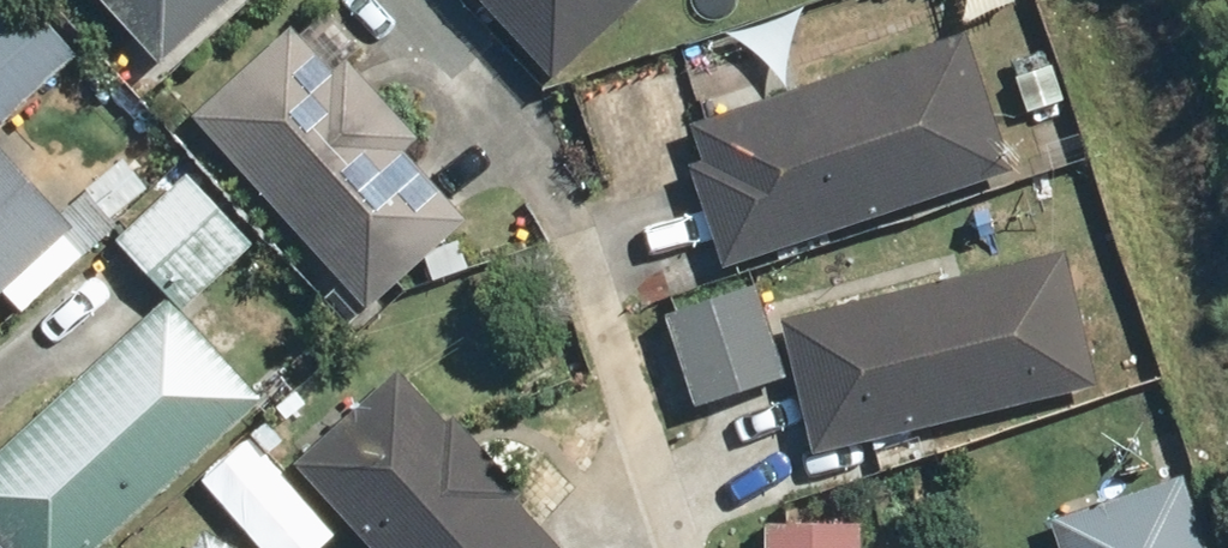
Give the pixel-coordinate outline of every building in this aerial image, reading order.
[(151,75),(230,0),(80,0),(151,75)] [(549,87),(648,0),(471,0),(549,87)] [(83,75),(18,1),(0,17),(0,148),(83,75)] [(363,53),(326,12),(290,44),(283,36),(184,124),(358,320),(464,226),(402,157),(414,146),(345,68),(363,53)] [(681,52),(705,127),(692,131),(703,164),(683,171),(697,222),(650,235),(657,262),(704,249),(710,271),(1003,178),(961,46),(804,96),(780,21),(681,52)] [(86,258),(0,161),(0,296),(8,289),(26,310),(86,258)] [(0,451),(0,547),(113,547),(261,416),(181,327),(261,255),(192,178),(112,250),(165,309),(0,451)] [(1064,270),(779,330),(808,466),(1093,406),(1064,270)] [(756,294),(663,321),(691,420),(784,394),(756,294)] [(285,464),(358,547),(551,547),(395,368),(285,464)] [(1177,483),(1044,527),(1051,547),(1199,547),(1177,483)] [(766,516),(764,547),(864,547),(865,521),(766,516)] [(200,538),(194,547),(217,547),(200,538)]
